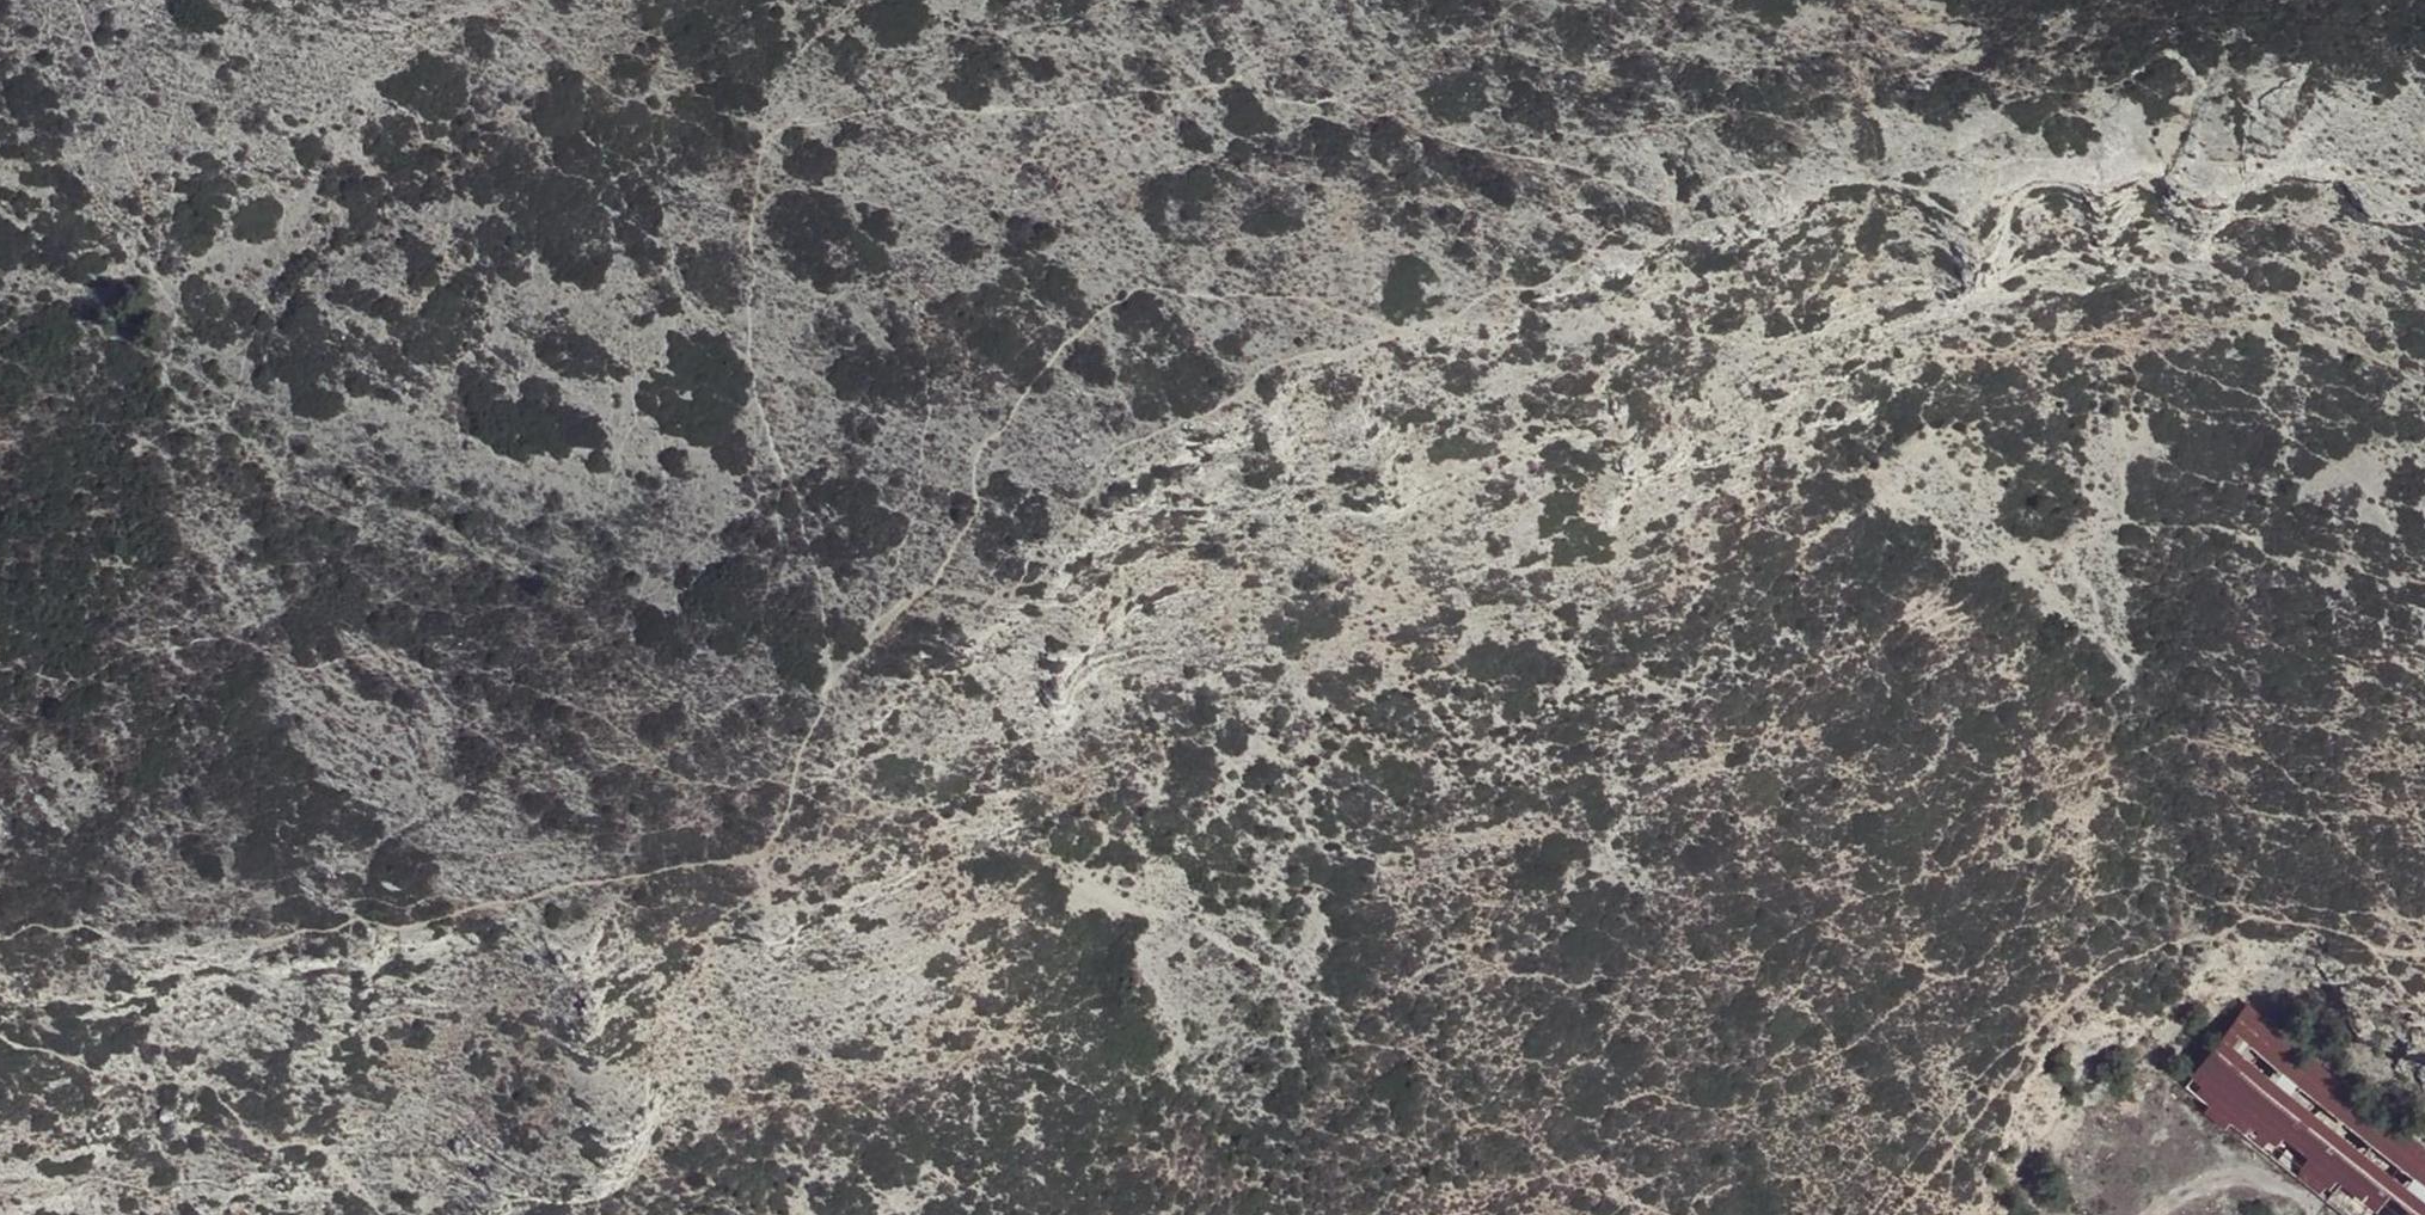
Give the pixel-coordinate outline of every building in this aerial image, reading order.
[(2336,1214),(2424,1214),(2424,1146),(2250,1006),(2181,1091),(2336,1214)]
